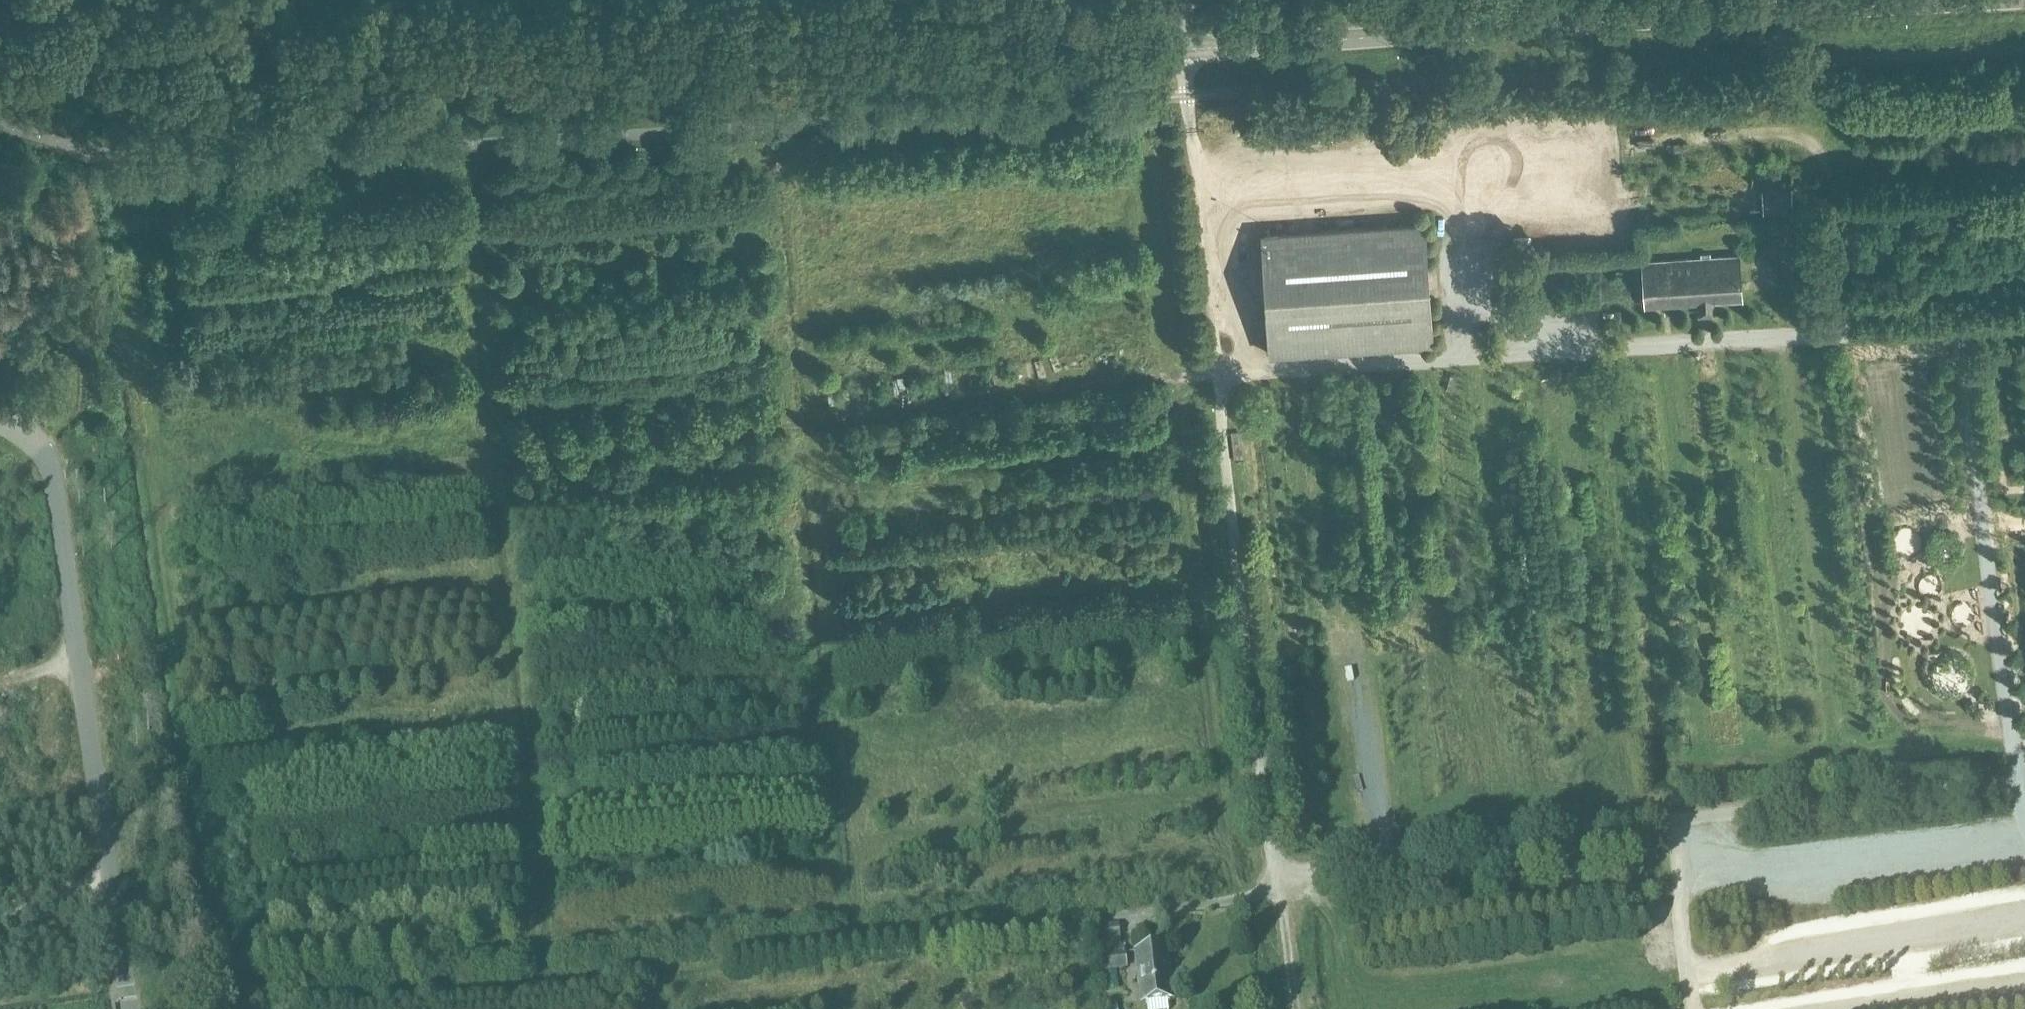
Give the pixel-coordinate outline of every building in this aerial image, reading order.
[(1405,117),(1426,116),(1425,105),(1405,106),(1405,117)] [(1791,188),(1762,190),(1764,216),(1793,214),(1791,188)] [(1274,354),(1434,343),(1426,222),(1265,233),(1274,354)] [(1741,255),(1644,261),(1647,307),(1700,303),(1701,315),(1716,314),(1715,302),(1744,300),(1741,255)] [(1094,928),(1097,949),(1100,949),(1121,946),(1118,925),(1094,928)] [(1125,945),(1121,946),(1100,949),(1103,972),(1105,971),(1107,989),(1119,987),(1116,970),(1128,969),(1125,945)] [(1148,1002),(1148,1008),(1168,1008),(1167,1000),(1173,999),(1167,948),(1138,952),(1144,1002),(1148,1002)]
